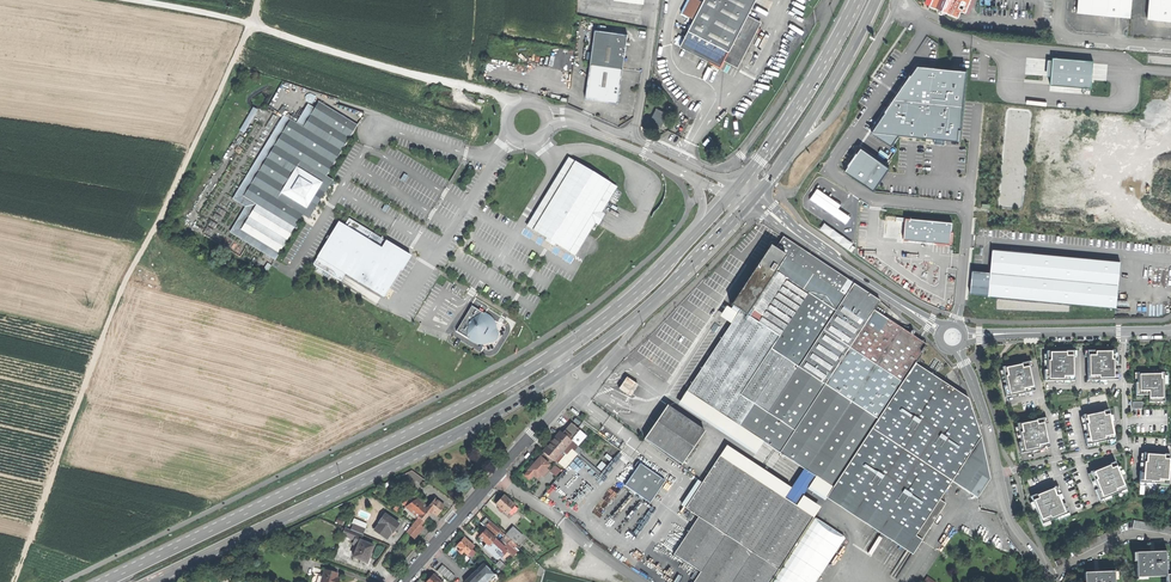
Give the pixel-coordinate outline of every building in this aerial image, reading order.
[(694,19),(703,2),(698,0),(690,0),(683,13),(694,19)] [(729,52),(748,16),(756,0),(704,0),(703,2),(694,19),(688,30),(728,51),(729,52)] [(931,6),(959,18),(962,11),(970,14),(975,0),(934,0),(931,6)] [(1132,16),(1133,0),(1079,0),(1078,11),(1106,14),(1132,16)] [(1149,18),(1170,20),(1170,0),(1151,0),(1149,18)] [(761,23),(748,16),(729,52),(728,51),(724,60),(737,67),(761,23)] [(587,99),(619,103),(623,72),(626,46),(627,41),(628,34),(595,30),(587,99)] [(721,67),(724,60),(728,51),(688,30),(680,45),(721,67)] [(1092,62),(1046,59),(1045,84),(1090,87),(1092,62)] [(881,119),(872,132),(892,145),(899,134),(914,135),(961,140),(967,70),(918,66),(881,119)] [(277,91),(268,106),(276,110),(285,95),(277,91)] [(241,230),(280,253),(303,215),(309,219),(321,200),(333,180),(327,176),(358,125),(319,101),(303,127),(291,119),(244,196),(256,204),(241,230)] [(650,122),(661,128),(667,114),(656,109),(650,122)] [(276,260),(280,253),(241,230),(256,204),(244,196),(291,119),(284,116),(233,199),(246,207),(231,232),(276,260)] [(889,167),(861,148),(845,170),(873,189),(889,167)] [(528,226),(575,255),(595,222),(598,224),(604,215),(600,213),(607,201),(616,188),(591,173),(569,159),(528,226)] [(817,188),(810,199),(846,223),(851,216),(838,207),(841,203),(817,188)] [(952,222),(905,218),(903,239),(950,244),(952,222)] [(339,223),(314,265),(339,280),(344,272),(384,297),(401,270),(405,263),(405,262),(406,261),(399,256),(398,258),(382,249),(339,223)] [(879,300),(782,237),(774,249),(784,255),(746,315),(739,310),(720,340),(687,391),(687,392),(763,442),(806,470),(815,476),(832,487),(834,488),(846,469),(858,450),(914,364),(926,344),(873,310),(879,300)] [(387,241),(382,249),(398,258),(399,256),(406,261),(405,262),(405,263),(401,270),(403,271),(411,256),(401,250),(387,241)] [(731,305),(739,310),(746,315),(784,255),(774,249),(770,246),(731,305)] [(1117,309),(1122,264),(995,253),(993,275),(991,297),(1117,309)] [(993,275),(972,274),(970,295),(991,297),(993,275)] [(485,314),(472,306),(456,332),(471,341),(477,343),(482,344),(485,343),(489,342),(490,343),(493,342),(497,339),(498,336),(498,333),(496,329),(496,324),(493,319),(490,316),(485,314)] [(463,340),(454,334),(450,340),(459,345),(463,340)] [(1116,368),(1115,349),(1087,350),(1088,379),(1118,379),(1118,368),(1116,368)] [(1048,379),(1075,378),(1073,350),(1046,351),(1048,379)] [(1029,361),(1003,366),(1009,395),(1035,390),(1029,361)] [(968,399),(914,364),(858,450),(861,452),(849,471),(846,469),(834,488),(828,496),(862,517),(861,518),(914,552),(945,503),(939,499),(952,480),(980,437),(968,399)] [(1134,373),(1136,396),(1148,395),(1148,401),(1165,400),(1163,371),(1134,373)] [(621,388),(630,393),(635,385),(627,379),(621,388)] [(760,447),(763,442),(687,392),(684,396),(760,447)] [(659,480),(673,461),(674,460),(644,438),(596,403),(589,412),(582,422),(659,480)] [(673,461),(680,467),(705,434),(668,406),(644,438),(674,460),(673,461)] [(1087,444),(1115,439),(1109,409),(1081,415),(1087,444)] [(1045,418),(1018,423),(1023,452),(1050,447),(1045,418)] [(572,423),(563,433),(571,440),(580,430),(572,423)] [(552,442),(544,452),(546,453),(554,460),(562,451),(567,445),(571,440),(563,433),(561,431),(552,442)] [(980,437),(952,480),(978,497),(992,477),(980,437)] [(578,446),(571,440),(567,445),(571,448),(574,451),(578,446)] [(566,454),(571,448),(567,445),(562,451),(566,454)] [(578,454),(574,451),(571,448),(566,454),(559,462),(566,468),(577,455),(578,454)] [(858,450),(846,469),(849,471),(861,452),(858,450)] [(721,456),(787,499),(790,494),(724,451),(721,456)] [(1169,484),(1170,453),(1143,452),(1142,483),(1169,484)] [(579,453),(578,454),(577,455),(586,463),(588,461),(579,453)] [(586,463),(577,455),(566,468),(549,488),(554,491),(557,487),(567,495),(591,467),(586,463)] [(814,517),(813,516),(796,505),(787,499),(721,456),(720,455),(685,508),(699,517),(779,570),(814,517)] [(542,458),(540,457),(529,470),(529,471),(534,475),(538,478),(541,475),(547,468),(549,465),(542,458)] [(1099,500),(1126,490),(1116,462),(1089,471),(1099,500)] [(555,464),(550,471),(556,476),(561,469),(555,464)] [(549,470),(547,468),(541,475),(543,477),(549,470)] [(799,500),(811,481),(815,476),(806,470),(790,494),(787,499),(796,505),(799,500)] [(403,476),(414,484),(420,476),(413,471),(403,476)] [(530,479),(534,475),(529,471),(525,475),(530,479)] [(828,492),(832,487),(815,476),(811,481),(828,492)] [(1058,485),(1030,495),(1041,524),(1069,514),(1058,485)] [(563,499),(567,495),(557,487),(554,491),(563,499)] [(500,499),(496,504),(499,506),(503,510),(507,514),(508,513),(512,509),(515,505),(516,505),(505,495),(500,499)] [(432,511),(438,515),(442,510),(445,506),(436,499),(429,508),(432,511)] [(816,511),(799,500),(796,505),(813,516),(816,511)] [(406,509),(418,519),(419,517),(427,508),(422,504),(418,501),(407,508),(406,509)] [(424,521),(432,511),(429,508),(427,507),(427,508),(419,517),(423,520),(424,521)] [(404,511),(416,521),(418,519),(406,509),(404,511)] [(375,530),(385,537),(389,533),(392,535),(395,529),(399,524),(385,514),(380,523),(375,530)] [(779,570),(699,517),(674,555),(701,572),(695,581),(771,581),(779,570)] [(814,517),(779,570),(771,581),(816,581),(846,538),(814,517)] [(408,532),(414,537),(423,527),(420,525),(416,521),(408,532)] [(485,526),(495,535),(500,529),(490,521),(485,526)] [(1133,528),(1170,535),(1170,527),(1134,521),(1133,528)] [(354,524),(352,530),(363,534),(365,528),(354,524)] [(511,525),(505,533),(509,537),(516,542),(522,535),(511,525)] [(351,537),(360,541),(360,540),(363,534),(352,530),(345,528),(342,535),(350,538),(351,537)] [(479,537),(487,543),(493,536),(485,530),(482,533),(479,537)] [(493,536),(487,543),(489,545),(492,543),(496,538),(493,536)] [(464,551),(467,554),(474,546),(464,537),(461,541),(457,545),(460,548),(464,551)] [(503,544),(496,538),(492,543),(498,548),(492,554),(495,557),(498,553),(501,556),(511,545),(514,548),(518,544),(516,542),(509,537),(503,544)] [(373,545),(360,540),(360,541),(354,557),(367,562),(370,554),(373,545)] [(498,548),(492,543),(489,545),(487,543),(484,547),(488,550),(492,554),(498,548)] [(1136,552),(1137,577),(1150,577),(1166,576),(1166,574),(1165,551),(1136,552)] [(464,581),(490,581),(496,576),(484,563),(478,568),(479,569),(476,571),(476,570),(473,573),(472,574),(472,575),(470,577),(464,581)] [(437,571),(450,581),(455,576),(443,565),(437,571)] [(325,570),(321,581),(339,581),(340,578),(337,578),(338,574),(325,570)] [(1114,571),(1084,573),(1085,581),(1115,581),(1114,571)]
